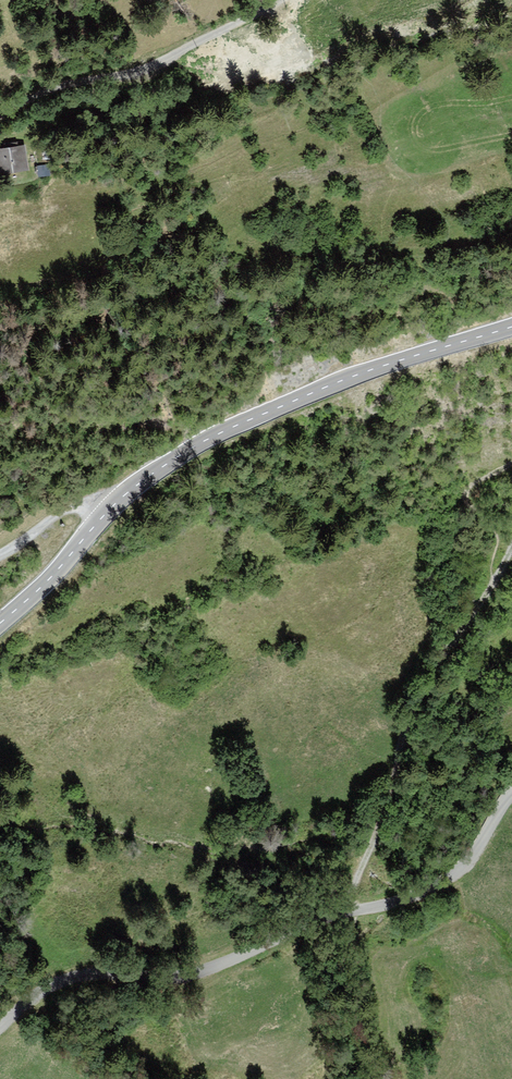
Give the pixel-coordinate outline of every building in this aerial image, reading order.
[(0,143),(0,174),(26,174),(26,143),(0,143)]
